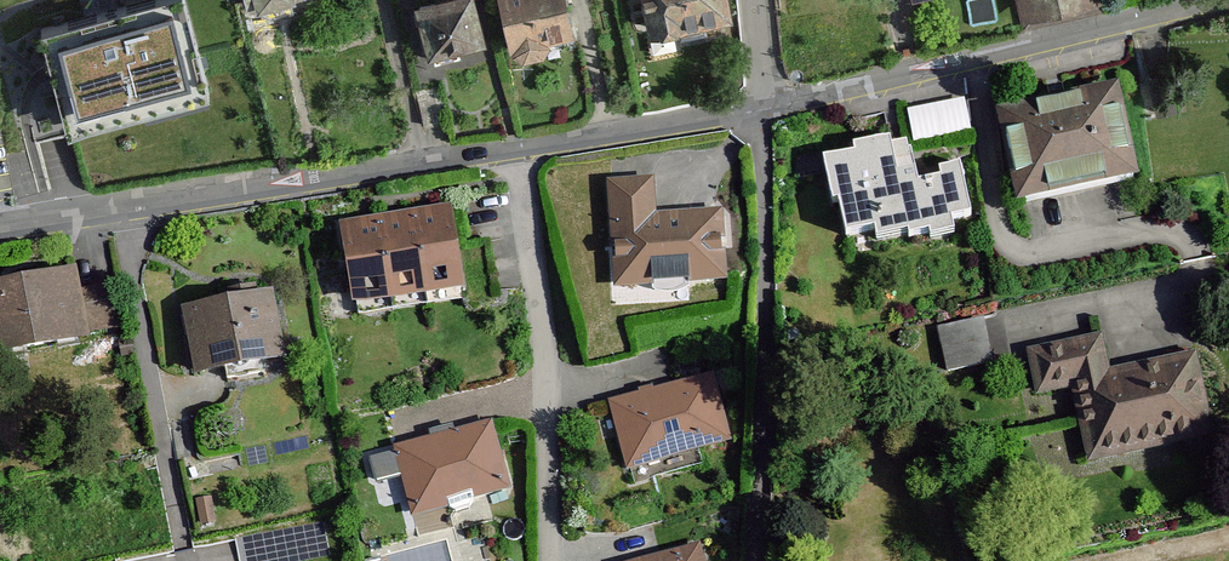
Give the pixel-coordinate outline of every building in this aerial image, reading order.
[(56,13),(60,24),(39,32),(46,51),(68,43),(81,80),(113,68),(109,55),(152,40),(137,0),(134,0),(99,13),(94,0),(92,0),(56,13)] [(436,51),(494,35),(484,0),(421,0),(436,51)] [(519,50),(589,30),(580,0),(504,0),(519,50)] [(655,29),(747,11),(744,0),(649,0),(655,29)] [(1037,19),(1108,0),(1032,0),(1037,19)] [(1016,206),(1138,180),(1117,87),(996,113),(1016,206)] [(977,127),(970,93),(911,105),(918,139),(977,127)] [(980,214),(970,163),(922,172),(915,134),(832,149),(849,245),(963,224),(962,218),(980,214)] [(614,291),(726,286),(723,211),(655,214),(654,179),(609,181),(614,291)] [(338,224),(350,305),(463,288),(452,208),(338,224)] [(0,279),(0,353),(116,334),(109,290),(89,293),(84,265),(0,279)] [(191,380),(283,363),(270,292),(178,309),(191,380)] [(1005,311),(991,314),(998,355),(1012,353),(1005,311)] [(952,369),(998,357),(986,312),(941,324),(952,369)] [(1209,435),(1194,353),(1110,368),(1104,336),(1029,349),(1038,396),(1082,388),(1095,456),(1209,435)] [(608,401),(628,472),(730,443),(710,372),(608,401)] [(393,449),(413,519),(508,492),(488,422),(393,449)] [(698,545),(638,560),(702,560),(698,545)]
